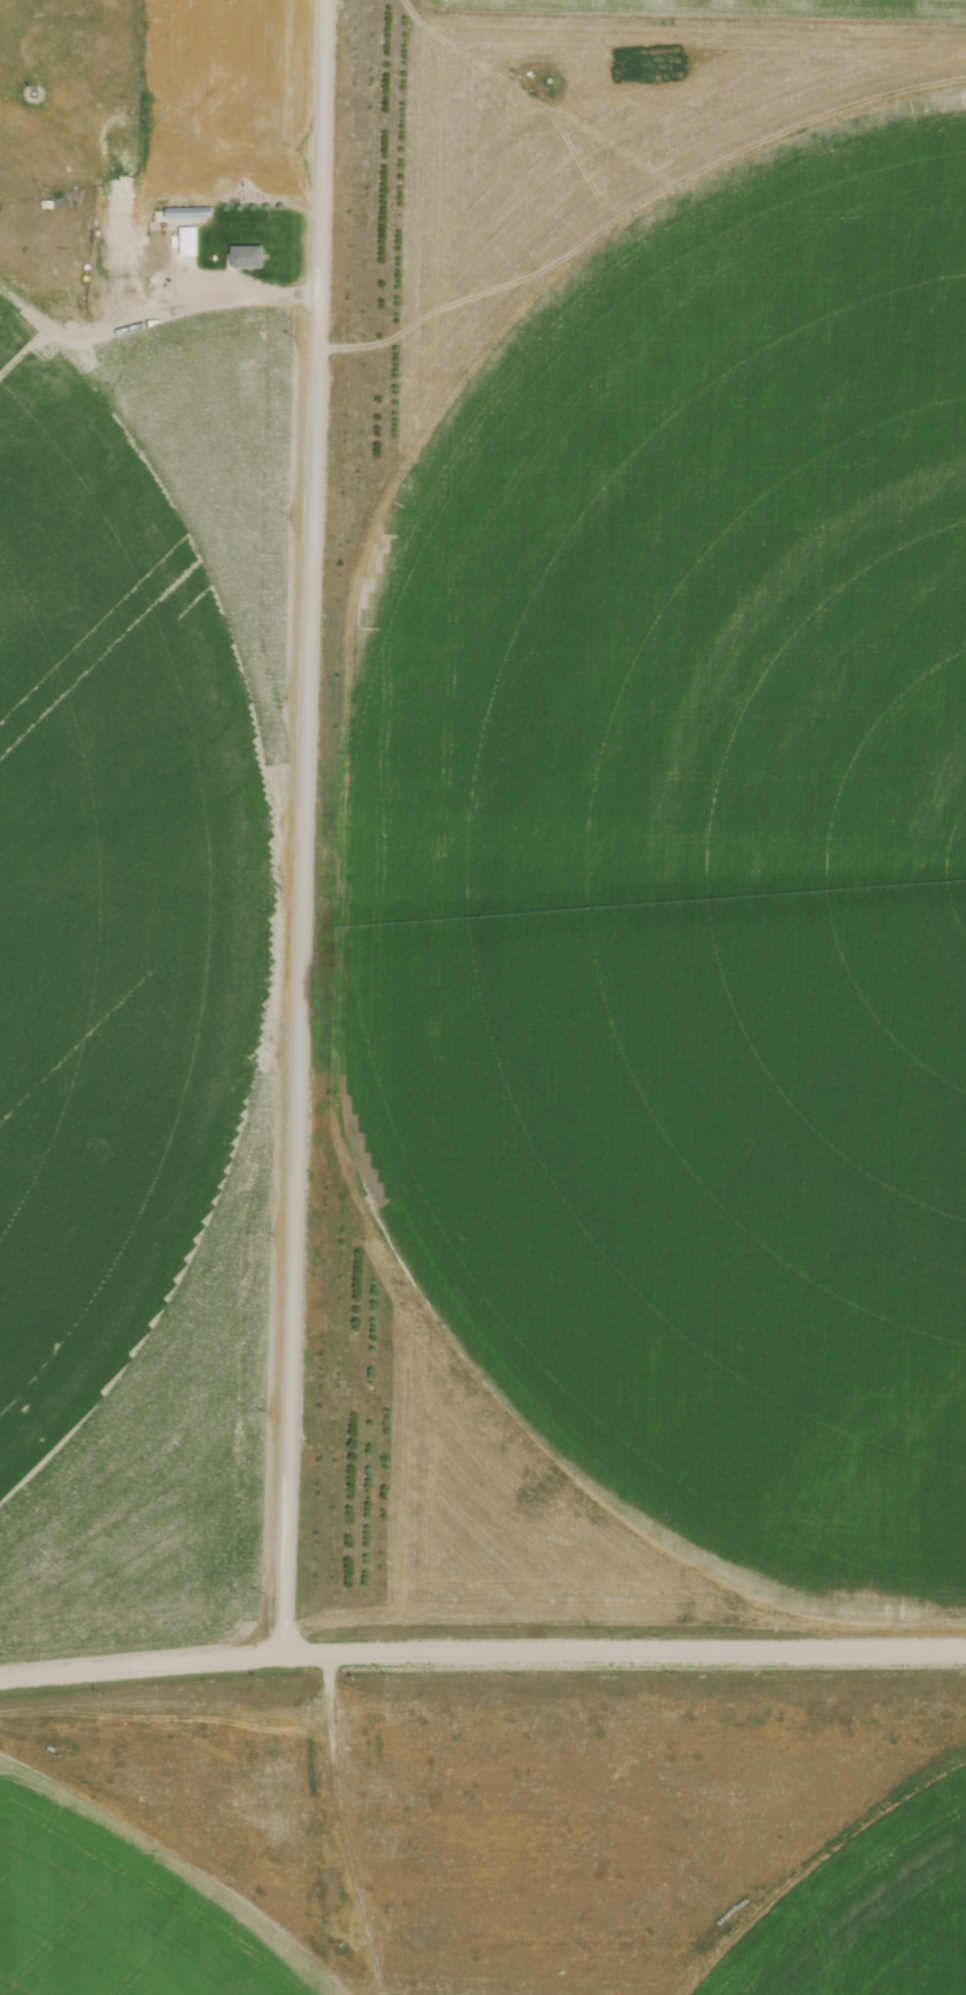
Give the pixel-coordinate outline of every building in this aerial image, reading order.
[(165,208),(165,196),(136,198),(137,222),(212,219),(212,206),(165,208)] [(180,256),(195,256),(195,227),(180,227),(180,256)] [(231,268),(264,268),(264,246),(231,246),(231,268)]
